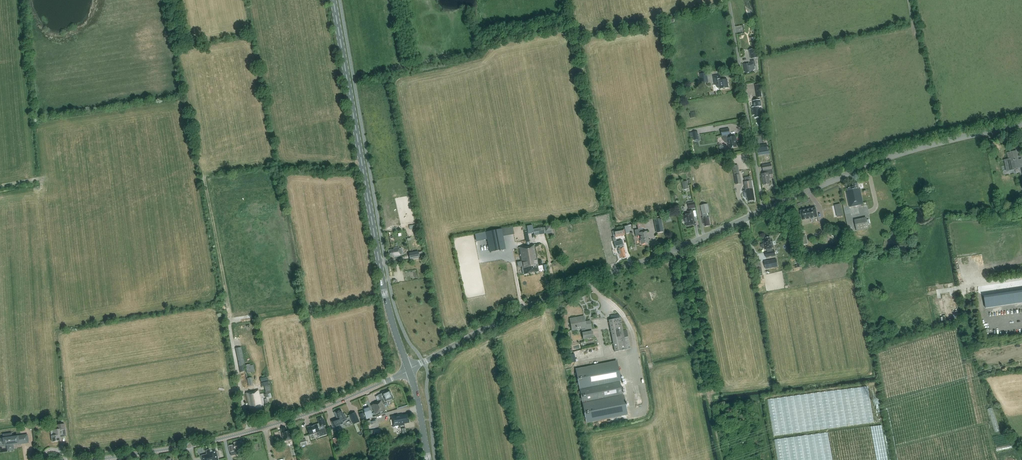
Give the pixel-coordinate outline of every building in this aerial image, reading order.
[(736,26),(737,34),(744,33),(743,25),(736,26)] [(758,57),(756,48),(749,50),(751,59),(758,57)] [(750,72),(750,71),(753,70),(755,68),(755,66),(754,59),(751,60),(751,62),(750,63),(750,62),(743,64),(744,71),(746,71),(746,73),(750,72)] [(718,88),(720,88),(728,87),(727,79),(719,80),(719,78),(721,78),(720,75),(714,76),(715,85),(716,84),(717,86),(717,87),(718,88)] [(754,107),(752,107),(753,115),(755,115),(755,118),(759,117),(759,116),(758,112),(760,112),(760,111),(759,107),(761,106),(760,100),(753,101),(754,107)] [(722,129),(723,136),(724,136),(724,138),(724,140),(725,141),(726,142),(727,142),(729,142),(729,148),(737,147),(736,140),(737,140),(736,136),(731,137),(730,134),(729,128),(722,129)] [(693,132),(690,133),(690,137),(694,136),(694,140),(696,139),(699,139),(699,135),(698,131),(693,132)] [(1016,151),(1008,153),(1009,159),(1005,160),(1006,165),(1008,165),(1009,170),(1015,169),(1015,168),(1021,167),(1021,162),(1021,160),(1019,161),(1016,151)] [(764,174),(762,174),(763,182),(766,182),(766,184),(770,184),(769,178),(770,178),(769,173),(768,173),(768,170),(772,169),(772,163),(762,165),(763,170),(764,174)] [(737,166),(733,166),(736,184),(740,184),(742,183),(740,174),(740,175),(738,175),(737,166)] [(745,193),(744,193),(745,198),(747,197),(748,201),(755,200),(752,181),(745,182),(744,182),(746,191),(745,191),(745,193)] [(850,207),(863,204),(860,189),(859,189),(858,183),(853,184),(854,187),(847,188),(848,191),(846,191),(850,207)] [(710,212),(708,204),(701,205),(703,217),(702,217),(702,218),(703,224),(705,224),(705,226),(710,225),(709,217),(707,218),(706,215),(705,215),(705,213),(710,212)] [(800,210),(802,220),(818,217),(816,207),(800,210)] [(688,212),(689,215),(684,216),(684,219),(685,219),(687,226),(694,225),(693,219),(694,219),(692,211),(688,212)] [(664,232),(661,218),(654,220),(656,233),(664,232)] [(856,231),(868,228),(866,219),(854,221),(856,231)] [(501,229),(486,232),(490,252),(505,249),(501,229)] [(642,229),(635,230),(636,236),(640,235),(641,244),(649,242),(647,231),(643,232),(642,229)] [(763,241),(764,244),(761,244),(762,248),(764,248),(765,250),(768,249),(768,252),(765,253),(766,257),(775,255),(775,251),(773,251),(772,248),(774,248),(772,241),(771,241),(770,237),(765,238),(766,240),(763,241)] [(535,245),(527,246),(529,261),(530,266),(531,266),(532,273),(538,272),(537,266),(543,265),(542,261),(538,262),(535,247),(535,245)] [(624,247),(623,245),(621,246),(622,247),(618,249),(620,257),(622,257),(622,259),(626,258),(625,253),(626,252),(624,247)] [(521,262),(517,263),(518,267),(522,266),(522,267),(523,267),(524,274),(524,275),(532,273),(531,266),(530,266),(529,261),(527,246),(519,248),(521,261),(521,262)] [(399,256),(398,247),(393,248),(393,249),(388,250),(389,256),(393,256),(394,257),(399,256)] [(418,251),(409,253),(410,259),(420,258),(418,251)] [(777,259),(764,261),(766,269),(773,268),(772,264),(777,263),(777,259)] [(627,350),(625,341),(625,337),(621,318),(619,318),(619,315),(610,317),(611,320),(609,321),(615,352),(627,350)] [(570,319),(572,331),(581,329),(582,331),(582,334),(584,339),(593,337),(592,331),(586,333),(585,330),(592,329),(590,321),(585,322),(584,317),(570,319)] [(242,347),(236,348),(240,372),(244,371),(243,365),(245,365),(242,347)] [(576,373),(575,373),(575,376),(577,376),(578,383),(576,383),(577,386),(579,385),(580,391),(578,392),(579,394),(581,394),(581,398),(579,398),(580,401),(582,401),(583,407),(581,407),(582,410),(584,409),(585,416),(583,417),(584,419),(586,419),(586,423),(626,415),(616,361),(576,369),(576,373)] [(250,365),(250,364),(245,365),(247,373),(251,372),(254,371),(253,365),(250,365)] [(371,405),(375,414),(386,409),(384,404),(386,403),(385,401),(392,398),(389,390),(385,392),(384,391),(382,392),(381,394),(378,395),(380,400),(374,402),(375,404),(371,405)] [(258,391),(246,393),(249,412),(251,412),(252,416),(261,414),(260,408),(261,407),(258,391)] [(369,407),(363,409),(366,419),(373,417),(369,407)] [(993,407),(987,409),(995,433),(1000,431),(993,407)] [(339,425),(343,424),(342,423),(347,420),(345,415),(343,415),(341,410),(337,412),(336,411),(336,412),(334,413),(337,419),(331,422),(334,428),(334,427),(339,425)] [(359,421),(355,412),(349,414),(353,423),(359,421)] [(404,423),(409,422),(408,414),(402,415),(402,413),(390,415),(392,427),(404,425),(404,423)] [(319,424),(307,427),(310,435),(319,432),(320,436),(326,434),(323,426),(326,425),(324,419),(323,420),(322,417),(318,419),(319,424)] [(54,435),(52,436),(53,441),(61,440),(60,435),(63,434),(62,429),(65,429),(65,424),(56,425),(56,430),(54,430),(54,435)] [(290,429),(285,430),(285,428),(281,429),(283,437),(284,441),(292,439),(290,429)] [(381,437),(380,429),(370,431),(371,438),(371,439),(381,437)] [(22,442),(21,435),(12,436),(12,433),(4,434),(4,438),(1,438),(2,445),(7,444),(7,446),(8,446),(8,449),(13,448),(12,445),(13,445),(13,443),(22,442)] [(233,445),(229,446),(231,456),(242,453),(240,448),(244,447),(243,442),(241,443),(240,441),(234,443),(234,445),(233,445)] [(219,457),(218,453),(216,453),(215,449),(207,451),(208,454),(202,456),(203,459),(218,459),(217,457),(219,457)]
